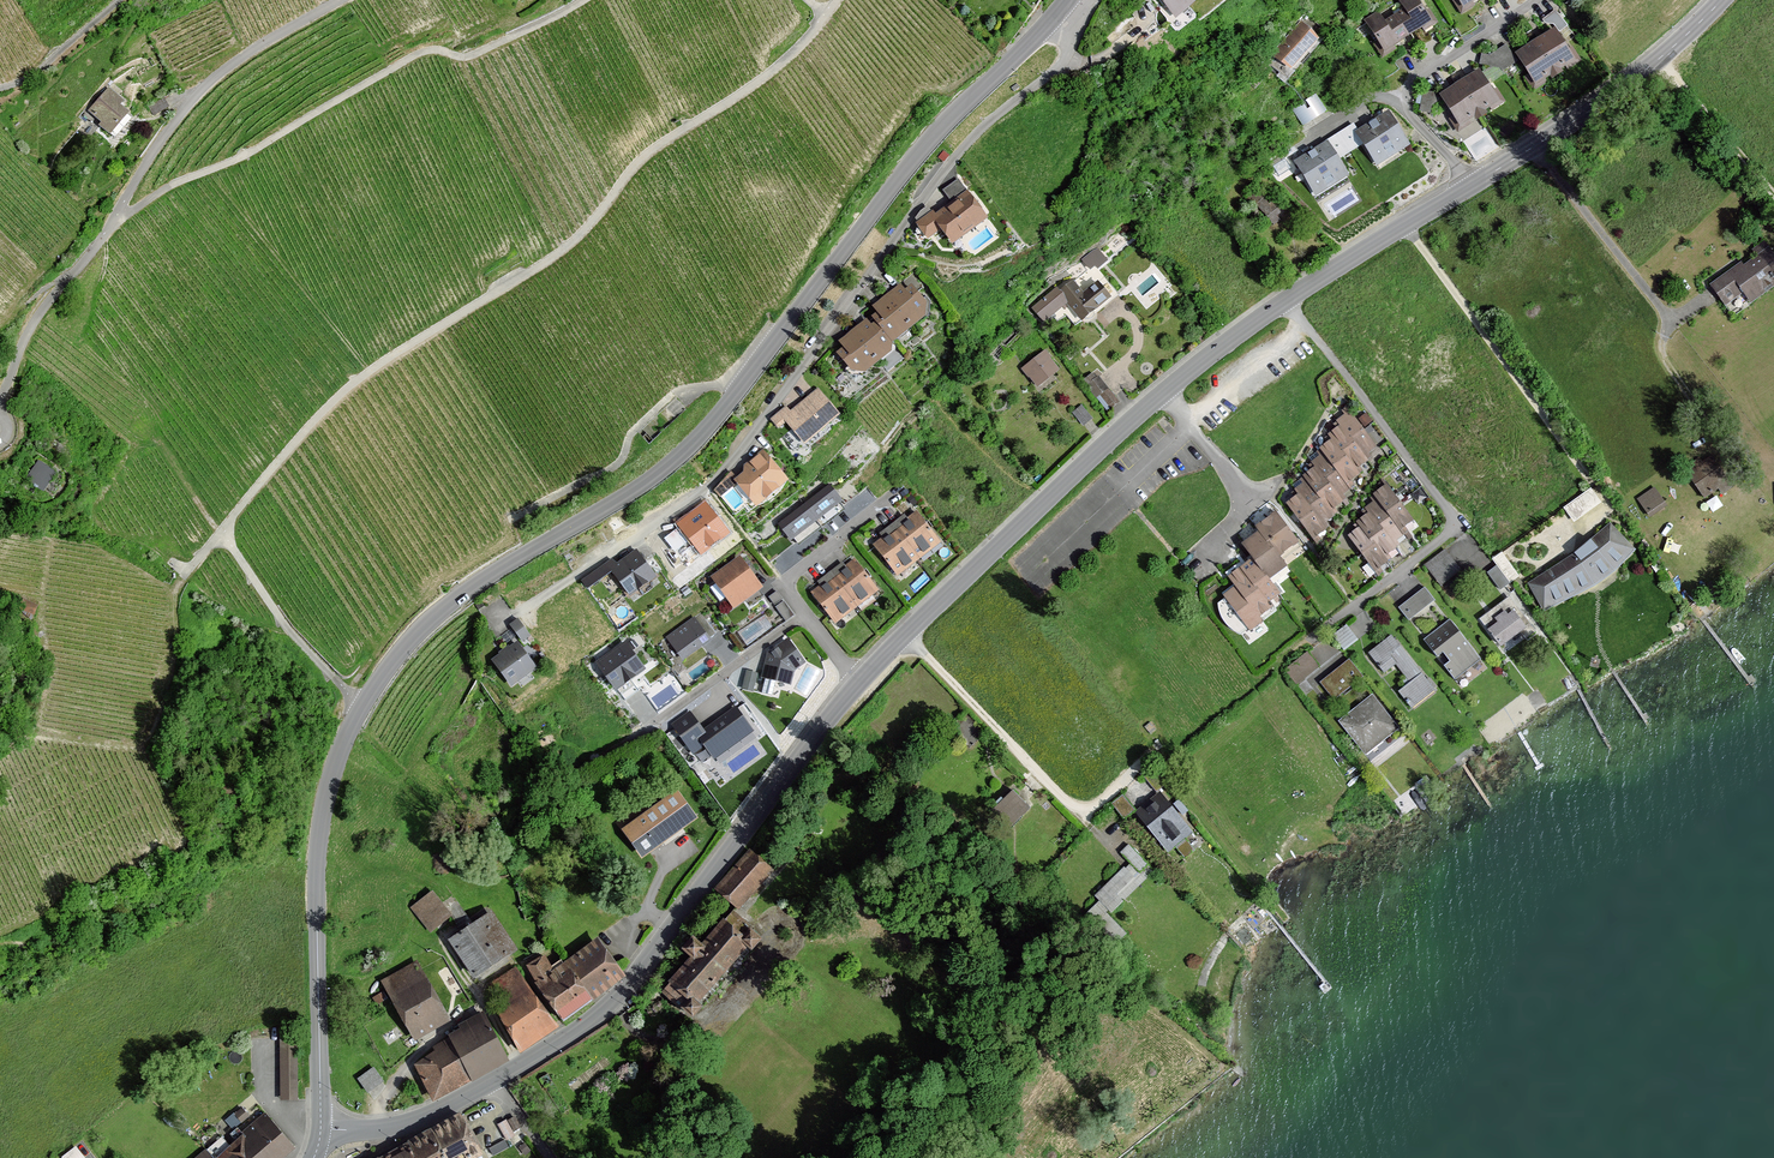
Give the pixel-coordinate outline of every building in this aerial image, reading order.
[(1167,16),(1188,0),(1154,0),(1167,16)] [(1392,0),(1399,13),(1381,23),(1377,14),(1361,23),(1379,53),(1429,26),(1414,0),(1392,0)] [(1459,12),(1479,0),(1452,0),(1459,12)] [(1315,38),(1294,21),(1264,55),(1285,73),(1315,38)] [(1555,26),(1515,52),(1530,74),(1525,77),(1534,91),(1548,82),(1546,78),(1550,76),(1552,79),(1564,71),(1562,68),(1565,65),(1568,69),(1581,60),(1573,47),(1569,49),(1555,26)] [(1502,70),(1518,57),(1505,41),(1489,54),(1502,70)] [(1479,67),(1439,93),(1453,115),(1448,118),(1458,132),(1506,101),(1497,87),(1494,89),(1479,67)] [(88,113),(100,123),(97,126),(110,136),(129,114),(120,106),(124,102),(109,89),(88,113)] [(1304,98),(1305,99),(1292,107),(1303,123),(1327,107),(1315,90),(1304,98)] [(1385,108),(1351,130),(1362,147),(1374,166),(1408,144),(1385,108)] [(1349,125),(1322,141),(1335,163),(1362,147),(1351,130),(1349,125)] [(1322,141),(1289,162),(1310,197),(1345,177),(1335,163),(1322,141)] [(933,210),(930,207),(909,223),(925,245),(938,235),(949,249),(985,221),(984,211),(956,174),(935,190),(944,202),(933,210)] [(1741,298),(1748,307),(1773,288),(1773,276),(1763,261),(1768,258),(1760,245),(1749,252),(1753,259),(1742,267),(1739,263),(1706,287),(1722,311),(1741,298)] [(1093,250),(1082,259),(1090,270),(1095,266),(1097,269),(1108,260),(1098,248),(1093,250)] [(896,280),(862,309),(893,346),(927,317),(926,301),(915,288),(908,294),(896,280)] [(1061,284),(1033,308),(1045,322),(1053,316),(1057,322),(1066,315),(1075,325),(1111,296),(1098,280),(1083,292),(1073,280),(1064,287),(1061,284)] [(862,309),(832,340),(835,344),(829,348),(850,373),(864,376),(900,348),(893,346),(862,309)] [(1043,351),(1019,370),(1035,390),(1059,370),(1043,351)] [(1093,370),(1080,381),(1105,413),(1119,403),(1093,370)] [(784,407),(766,421),(775,433),(784,426),(802,448),(839,417),(815,388),(787,411),(784,407)] [(1077,406),(1069,413),(1081,427),(1090,419),(1077,406)] [(1374,447),(1344,408),(1334,416),(1339,424),(1363,455),(1374,447)] [(1363,455),(1339,424),(1326,434),(1329,440),(1353,470),(1366,460),(1363,455)] [(1356,473),(1353,470),(1329,440),(1318,448),(1322,453),(1345,482),(1356,473)] [(1715,443),(1679,468),(1702,502),(1738,478),(1715,443)] [(762,453),(729,479),(754,510),(786,483),(762,453)] [(1351,489),(1345,482),(1322,453),(1309,463),(1313,468),(1338,499),(1351,489)] [(57,475),(40,466),(31,483),(48,492),(57,475)] [(1342,504),(1338,499),(1313,468),(1303,476),(1307,478),(1332,512),(1342,504)] [(1337,518),(1332,512),(1307,478),(1291,490),(1295,493),(1322,530),(1337,518)] [(1592,483),(1564,503),(1574,518),(1603,498),(1592,483)] [(1655,483),(1637,495),(1650,513),(1667,501),(1655,483)] [(827,486),(774,525),(788,544),(841,505),(827,486)] [(1412,519),(1387,486),(1373,496),(1376,500),(1367,508),(1371,513),(1358,522),(1361,526),(1349,535),(1376,571),(1390,560),(1385,555),(1397,546),(1394,542),(1405,534),(1400,528),(1412,519)] [(1311,538),(1322,530),(1295,493),(1283,501),(1311,538)] [(727,532),(705,503),(679,524),(701,552),(727,532)] [(1297,542),(1273,509),(1253,524),(1257,529),(1277,557),(1297,542)] [(913,510),(870,544),(895,577),(939,544),(913,510)] [(1608,522),(1524,584),(1541,608),(1592,589),(1619,566),(1635,549),(1608,522)] [(1277,557),(1257,529),(1237,543),(1248,559),(1265,582),(1285,568),(1277,557)] [(1475,566),(1487,559),(1468,530),(1447,544),(1463,569),(1473,563),(1475,566)] [(1442,548),(1421,565),(1438,587),(1460,570),(1442,548)] [(635,550),(606,571),(625,598),(655,578),(635,550)] [(1495,567),(1486,573),(1498,590),(1518,576),(1499,550),(1488,558),(1495,567)] [(737,556),(706,578),(730,612),(761,591),(737,556)] [(851,559),(807,593),(834,628),(878,594),(851,559)] [(1274,594),(1265,582),(1248,559),(1237,568),(1262,602),(1274,594)] [(1266,608),(1262,602),(1237,568),(1223,578),(1231,587),(1253,618),(1266,608)] [(1421,586),(1395,606),(1405,620),(1432,600),(1421,586)] [(1256,623),(1253,618),(1231,587),(1220,594),(1246,631),(1256,623)] [(1525,628),(1507,606),(1482,627),(1499,649),(1525,628)] [(698,615),(664,639),(680,662),(714,638),(698,615)] [(516,617),(506,623),(519,643),(529,636),(516,617)] [(1446,619),(1420,641),(1454,683),(1480,661),(1446,619)] [(1334,631),(1345,646),(1358,635),(1347,620),(1334,631)] [(1435,688),(1389,632),(1364,652),(1382,674),(1391,666),(1405,683),(1396,692),(1410,709),(1435,688)] [(511,639),(485,658),(508,689),(534,669),(511,639)] [(803,664),(786,639),(765,654),(759,680),(787,686),(790,673),(803,664)] [(623,641),(591,664),(611,693),(644,671),(623,641)] [(1309,647),(1286,664),(1298,680),(1321,662),(1309,647)] [(1359,676),(1346,659),(1316,682),(1329,699),(1359,676)] [(755,674),(744,672),(740,690),(750,692),(755,674)] [(1398,728),(1371,694),(1337,720),(1363,754),(1398,728)] [(752,732),(736,710),(703,733),(690,714),(673,726),(693,754),(705,746),(714,758),(752,732)] [(1027,806),(1007,788),(987,811),(1007,829),(1027,806)] [(1124,814),(1135,807),(1125,791),(1114,799),(1124,814)] [(694,819),(676,794),(624,832),(642,857),(694,819)] [(1161,795),(1136,816),(1167,853),(1192,833),(1161,795)] [(1154,871),(1126,843),(1117,852),(1127,861),(1094,895),(1099,900),(1084,915),(1117,948),(1131,934),(1111,915),(1154,871)] [(750,849),(715,888),(738,910),(773,871),(750,849)] [(449,913),(424,889),(406,907),(431,931),(449,913)] [(489,910),(444,940),(469,977),(514,947),(489,910)] [(670,983),(665,989),(683,1005),(682,1007),(693,1017),(702,1006),(698,1002),(747,946),(751,950),(761,939),(732,913),(727,920),(725,918),(702,945),(692,936),(682,948),(691,957),(669,982),(670,983)] [(544,957),(531,966),(565,1015),(621,976),(597,942),(554,971),(544,957)] [(415,959),(376,980),(408,1039),(446,1019),(415,959)] [(554,1026),(516,970),(496,983),(506,1004),(500,1007),(522,1049),(554,1026)] [(462,1030),(448,1037),(450,1040),(471,1079),(506,1060),(482,1014),(460,1026),(462,1030)] [(297,1034),(280,1034),(281,1100),(298,1100),(297,1034)] [(438,1052),(417,1064),(434,1099),(471,1079),(450,1040),(436,1048),(438,1052)] [(384,1081),(373,1067),(357,1079),(368,1093),(384,1081)] [(226,1115),(232,1124),(250,1113),(244,1104),(226,1115)] [(241,1135),(242,1136),(261,1157),(282,1157),(295,1147),(265,1112),(242,1132),(244,1133),(241,1135)] [(405,1142),(414,1157),(475,1157),(482,1154),(461,1113),(405,1142)] [(506,1116),(498,1121),(508,1136),(516,1130),(506,1116)] [(242,1136),(230,1146),(222,1137),(207,1150),(214,1157),(261,1157),(242,1136)] [(377,1157),(378,1157),(414,1157),(405,1142),(377,1157)] [(61,1157),(62,1157),(85,1157),(76,1146),(61,1157)] [(207,1150),(206,1149),(195,1157),(214,1157),(207,1150)]
